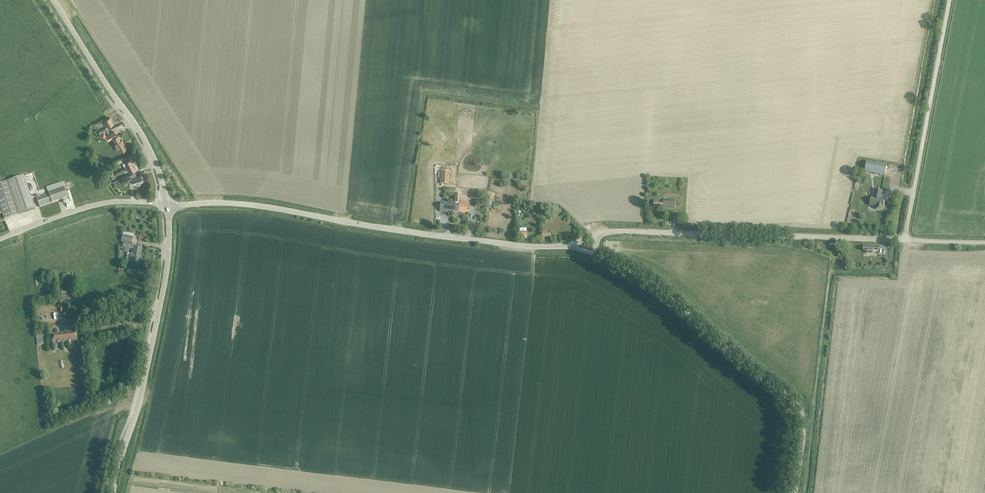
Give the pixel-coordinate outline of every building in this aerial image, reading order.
[(106,119),(106,120),(107,121),(104,122),(107,127),(114,124),(110,117),(106,119)] [(104,132),(98,136),(107,141),(113,138),(115,143),(115,144),(118,149),(119,148),(120,149),(121,152),(126,149),(122,140),(121,141),(118,135),(117,136),(114,132),(106,136),(104,132)] [(124,158),(116,162),(118,164),(125,161),(130,158),(129,156),(124,158)] [(125,162),(123,163),(124,166),(126,169),(135,164),(134,162),(134,161),(133,159),(132,159),(125,162)] [(867,162),(865,172),(885,176),(887,166),(867,162)] [(129,170),(131,173),(137,170),(137,169),(138,168),(137,166),(136,166),(135,164),(126,169),(127,171),(129,170)] [(440,184),(449,185),(450,172),(441,172),(440,184)] [(122,178),(124,183),(132,180),(133,180),(134,184),(135,184),(144,181),(141,175),(137,177),(135,173),(131,175),(130,175),(122,178)] [(24,176),(7,181),(18,214),(35,209),(24,176)] [(18,214),(7,181),(0,184),(0,207),(0,208),(4,219),(18,214)] [(47,187),(48,192),(49,194),(36,198),(40,207),(68,198),(62,182),(47,187)] [(880,200),(882,191),(876,190),(874,199),(871,198),(870,205),(876,207),(876,210),(882,211),(883,208),(885,201),(880,200)] [(653,200),(653,207),(667,207),(674,208),(674,200),(656,199),(656,200),(653,200)] [(469,213),(469,206),(440,203),(439,211),(451,212),(451,211),(469,213)] [(122,235),(121,242),(124,242),(132,244),(133,237),(122,235)] [(133,254),(131,254),(129,261),(139,263),(142,248),(131,246),(131,249),(134,249),(133,254)] [(59,297),(59,302),(66,302),(66,297),(73,297),(73,289),(59,289),(59,295),(62,295),(62,297),(59,297)] [(37,346),(44,345),(42,330),(35,331),(37,346)] [(52,344),(77,341),(76,332),(52,335),(52,344)]
